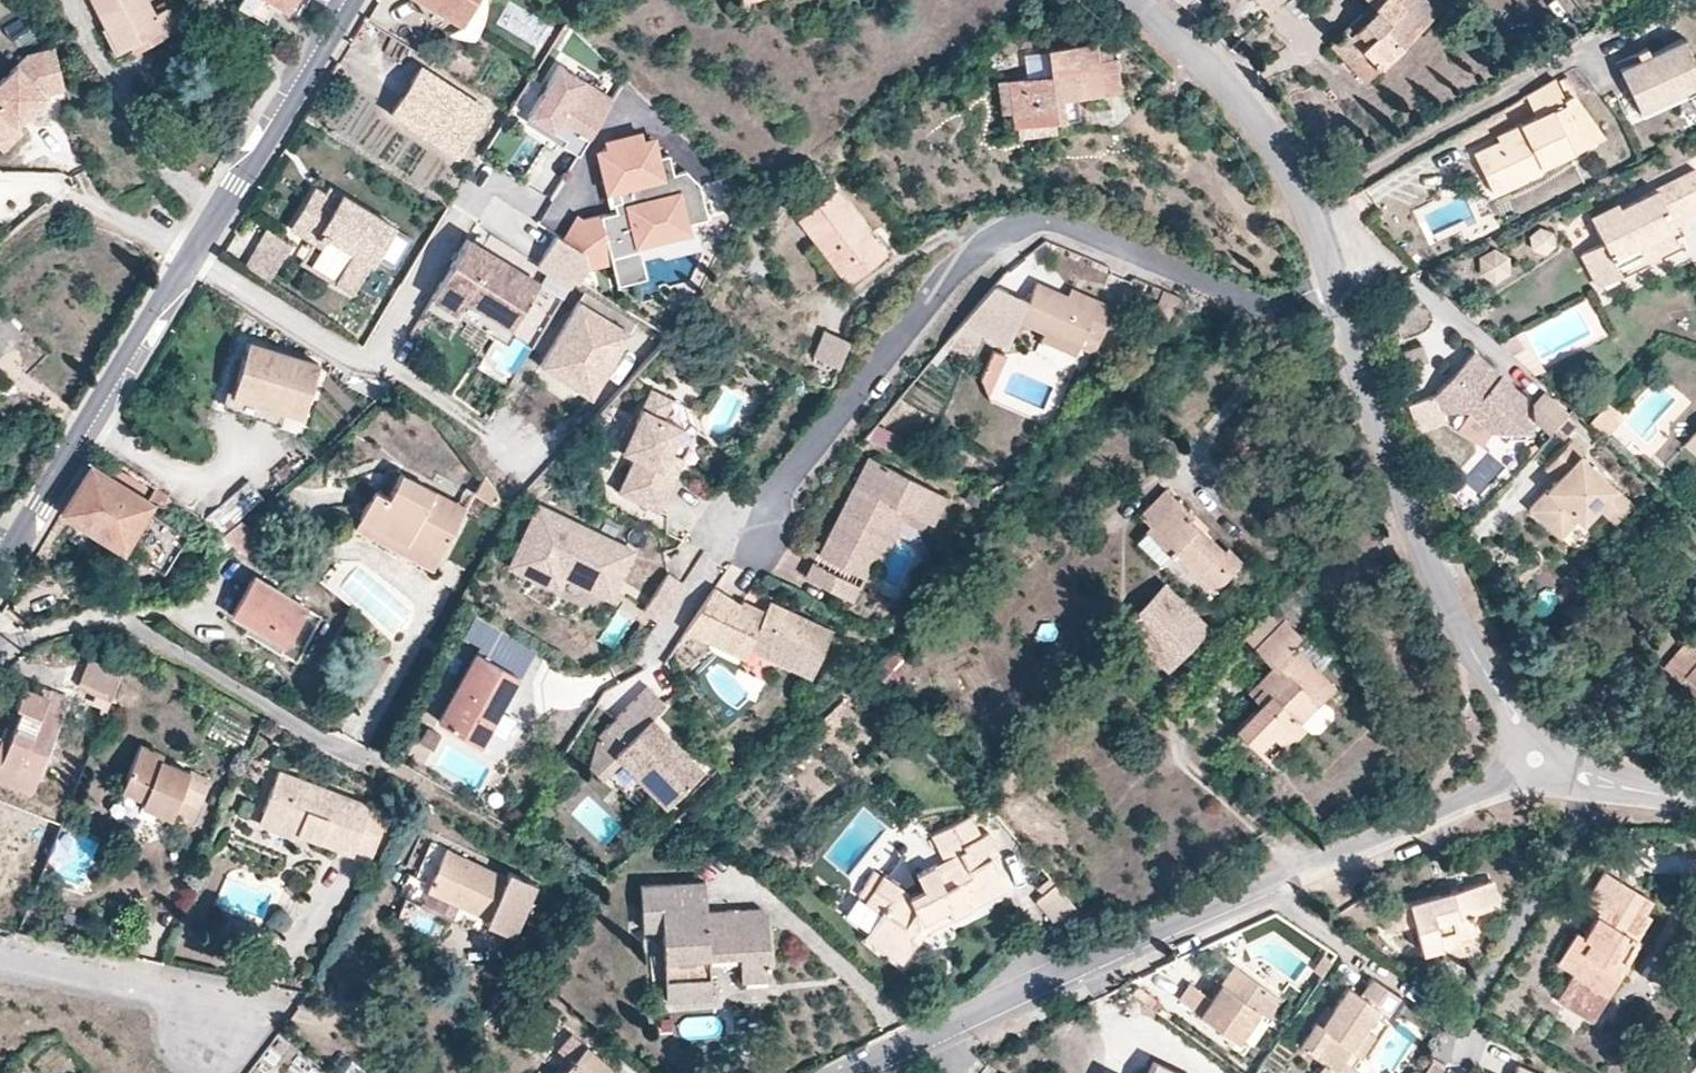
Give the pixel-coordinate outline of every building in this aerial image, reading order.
[(148,0),(91,0),(119,52),(131,46),(147,37),(151,44),(180,28),(168,6),(155,13),(148,0)] [(265,17),(275,0),(237,0),(265,17)] [(303,0),(289,0),(285,6),(296,12),(303,0)] [(475,0),(426,0),(462,21),(475,0)] [(1188,9),(1199,18),(1207,7),(1199,0),(1195,0),(1188,9)] [(1271,12),(1283,0),(1259,0),(1271,12)] [(1370,3),(1376,9),(1350,34),(1345,30),(1330,45),(1347,62),(1360,48),(1372,60),(1395,38),(1403,46),(1425,25),(1400,0),(1367,0),(1370,3)] [(1427,0),(1400,0),(1425,25),(1438,11),(1427,0)] [(1350,34),(1376,9),(1370,3),(1344,28),(1350,34)] [(1681,30),(1616,60),(1637,103),(1695,75),(1695,62),(1681,30)] [(134,53),(151,44),(147,37),(131,46),(134,53)] [(1380,68),(1403,46),(1395,38),(1372,60),(1380,68)] [(1102,94),(1099,60),(1096,42),(1049,48),(1050,55),(1052,74),(1027,77),(1009,79),(1013,112),(1014,126),(1017,125),(1055,121),(1064,120),(1062,99),(1102,94)] [(56,48),(28,55),(0,82),(0,147),(3,150),(22,131),(17,125),(48,94),(66,89),(56,48)] [(1372,60),(1360,48),(1347,62),(1367,82),(1380,68),(1372,60)] [(1052,74),(1050,55),(1025,58),(1027,77),(1052,74)] [(1120,92),(1116,58),(1099,60),(1102,94),(1120,92)] [(615,98),(560,64),(528,115),(566,139),(562,144),(579,155),(615,98)] [(486,105),(424,65),(391,116),(454,156),(486,105)] [(1508,184),(1605,135),(1574,93),(1565,97),(1555,78),(1526,95),(1537,117),(1520,126),(1522,129),(1499,141),(1473,154),(1484,175),(1499,167),(1508,184)] [(1013,112),(1009,79),(998,80),(1002,113),(1013,112)] [(566,139),(528,115),(524,121),(562,144),(566,139)] [(1056,133),(1055,121),(1017,125),(1018,138),(1056,133)] [(1499,141),(1522,129),(1520,126),(1497,137),(1499,141)] [(708,217),(701,184),(686,170),(674,173),(670,155),(661,157),(656,135),(643,138),(641,130),(604,139),(606,147),(596,150),(606,194),(612,193),(619,191),(621,200),(614,202),(616,211),(584,219),(576,214),(562,238),(584,252),(588,267),(612,261),(617,282),(646,275),(639,245),(636,234),(689,222),(708,217)] [(1687,185),(1695,180),(1695,166),(1695,165),(1620,204),(1617,199),(1590,213),(1603,240),(1581,251),(1598,285),(1622,272),(1612,253),(1635,242),(1675,221),(1695,211),(1695,203),(1687,185)] [(1508,184),(1499,167),(1484,175),(1493,192),(1508,184)] [(1687,185),(1695,203),(1695,180),(1687,185)] [(341,193),(328,186),(324,193),(336,201),(341,193)] [(396,227),(341,193),(336,201),(324,193),(314,187),(290,226),(323,246),(330,235),(356,252),(337,283),(352,292),(371,261),(374,263),(377,257),(396,227)] [(886,254),(837,190),(799,219),(848,283),(886,254)] [(621,200),(619,191),(612,193),(614,202),(621,200)] [(1683,236),(1675,221),(1635,242),(1642,257),(1683,236)] [(639,245),(691,232),(689,222),(636,234),(639,245)] [(1539,223),(1529,232),(1531,245),(1544,250),(1554,241),(1553,229),(1539,223)] [(392,266),(410,237),(396,227),(377,257),(392,266)] [(268,279),(290,243),(268,229),(245,265),(268,279)] [(588,267),(584,252),(554,233),(535,263),(570,285),(574,278),(579,281),(588,267)] [(512,326),(539,283),(468,239),(433,297),(457,312),(466,298),(512,326)] [(1494,244),(1479,253),(1479,270),(1494,277),(1508,270),(1508,252),(1494,244)] [(1095,352),(1114,308),(1099,301),(1096,308),(1067,295),(1037,282),(1029,301),(1000,288),(979,333),(1009,346),(1020,320),(1044,330),(1079,346),(1095,352)] [(979,333),(1000,288),(994,285),(960,325),(979,333)] [(1099,301),(1070,288),(1067,295),(1096,308),(1099,301)] [(1166,320),(1180,296),(1163,289),(1152,314),(1166,320)] [(636,324),(586,293),(540,366),(590,397),(636,324)] [(2,311),(0,312),(0,356),(23,332),(2,311)] [(1390,325),(1384,311),(1375,314),(1380,329),(1390,325)] [(969,358),(979,333),(960,325),(945,343),(969,358)] [(839,367),(850,341),(825,330),(814,356),(839,367)] [(1079,346),(1044,330),(1040,339),(1076,354),(1079,346)] [(302,416),(319,363),(249,340),(232,394),(302,416)] [(1429,361),(1423,345),(1393,356),(1399,372),(1429,361)] [(1524,395),(1474,349),(1433,396),(1437,407),(1442,411),(1444,413),(1468,411),(1491,432),(1526,430),(1524,395)] [(989,397),(1007,356),(993,350),(981,378),(989,397)] [(667,491),(683,456),(671,450),(682,425),(664,416),(672,398),(650,387),(634,420),(630,430),(623,427),(615,445),(635,454),(626,472),(667,491)] [(1569,412),(1545,390),(1533,404),(1534,421),(1549,435),(1553,430),(1568,414),(1569,412)] [(1437,407),(1433,396),(1408,404),(1418,432),(1440,424),(1442,411),(1437,407)] [(1607,438),(1625,417),(1608,402),(1589,423),(1607,438)] [(1491,432),(1468,411),(1456,430),(1483,446),(1491,432)] [(1578,423),(1568,414),(1553,430),(1564,439),(1578,423)] [(634,420),(629,417),(623,427),(630,430),(634,420)] [(873,439),(897,450),(905,434),(880,423),(873,439)] [(1685,442),(1695,452),(1695,429),(1685,442)] [(1632,502),(1580,456),(1585,450),(1571,438),(1544,468),(1556,478),(1530,508),(1562,536),(1579,518),(1584,523),(1597,509),(1614,523),(1632,502)] [(946,497),(869,456),(818,553),(863,576),(873,557),(899,507),(926,521),(932,524),(946,497)] [(148,511),(153,502),(91,464),(62,512),(124,549),(126,547),(164,570),(186,534),(148,511)] [(667,491),(626,472),(618,489),(658,508),(667,491)] [(440,555),(465,507),(401,473),(388,496),(374,489),(360,517),(408,543),(410,539),(440,555)] [(263,497),(248,480),(202,517),(223,529),(263,497)] [(1219,554),(1203,538),(1206,536),(1190,520),(1192,518),(1194,516),(1165,488),(1139,515),(1149,525),(1145,530),(1147,531),(1169,554),(1172,557),(1176,553),(1213,590),(1242,561),(1227,546),(1224,549),(1219,554)] [(636,551),(537,503),(513,553),(540,565),(534,579),(560,591),(566,578),(613,600),(636,551)] [(926,521),(899,507),(873,557),(881,561),(903,520),(921,530),(926,521)] [(42,568),(70,523),(60,517),(32,562),(42,568)] [(408,543),(360,517),(354,528),(432,570),(440,555),(410,539),(408,543)] [(1224,549),(1192,518),(1190,520),(1206,536),(1203,538),(1219,554),(1224,549)] [(261,535),(241,519),(221,535),(246,554),(261,535)] [(1169,554),(1147,531),(1136,542),(1159,564),(1169,554)] [(540,565),(513,553),(507,566),(534,579),(540,565)] [(863,576),(818,553),(806,577),(836,592),(844,577),(858,585),(863,576)] [(321,617),(255,577),(233,613),(284,644),(280,651),(295,661),(321,617)] [(850,600),(858,585),(844,577),(836,592),(850,600)] [(1211,627),(1165,581),(1121,625),(1167,671),(1211,627)] [(834,631),(770,601),(765,611),(742,601),(741,605),(714,587),(686,630),(721,646),(726,636),(748,646),(812,677),(834,631)] [(1254,648),(1284,618),(1273,608),(1244,638),(1254,648)] [(519,676),(534,649),(477,617),(465,638),(480,647),(477,653),(519,676)] [(1336,685),(1321,670),(1335,656),(1308,628),(1301,635),(1284,618),(1254,648),(1273,667),(1276,663),(1288,675),(1260,704),(1235,729),(1270,764),(1306,728),(1310,732),(1319,732),(1333,718),(1333,708),(1323,698),(1336,685)] [(122,670),(133,643),(113,636),(102,662),(122,670)] [(743,657),(748,646),(726,636),(721,646),(743,657)] [(1689,637),(1663,666),(1679,680),(1684,674),(1695,685),(1695,643),(1689,637)] [(911,662),(896,648),(874,673),(888,686),(911,662)] [(501,708),(519,676),(477,653),(439,720),(478,743),(498,706),(501,708)] [(110,700),(122,670),(102,662),(90,657),(79,687),(95,694),(110,700)] [(1260,704),(1288,675),(1276,663),(1273,667),(1257,683),(1262,687),(1253,696),(1260,704)] [(703,767),(652,715),(665,703),(648,686),(607,725),(624,743),(632,751),(622,760),(665,805),(703,767)] [(70,699),(42,688),(40,695),(24,688),(17,706),(22,708),(14,728),(6,725),(0,741),(0,766),(37,780),(70,699)] [(107,709),(110,700),(95,694),(92,703),(107,709)] [(856,712),(844,699),(813,727),(826,740),(856,712)] [(485,746),(505,710),(501,708),(498,706),(478,743),(485,746)] [(622,760),(632,751),(624,743),(607,725),(597,735),(588,764),(602,779),(622,760)] [(441,735),(427,727),(419,741),(432,749),(441,735)] [(197,812),(210,779),(160,759),(163,753),(140,744),(122,789),(144,799),(142,805),(172,817),(174,812),(177,803),(197,812)] [(0,766),(0,775),(34,788),(37,780),(0,766)] [(355,850),(373,806),(279,769),(263,808),(304,824),(300,833),(353,854),(355,850)] [(194,820),(197,812),(177,803),(174,812),(194,820)] [(389,813),(373,806),(355,850),(372,856),(389,813)] [(304,824),(263,808),(258,822),(298,839),(300,833),(304,824)] [(1008,890),(998,871),(1007,867),(990,832),(982,836),(972,815),(931,835),(944,860),(916,874),(923,889),(911,895),(895,884),(882,876),(865,901),(881,912),(865,936),(903,962),(916,942),(911,938),(920,924),(948,910),(952,918),(1008,890)] [(512,935),(536,884),(509,871),(506,877),(446,848),(427,888),(487,917),(485,922),(512,935)] [(865,901),(882,876),(874,870),(857,895),(865,901)] [(1636,938),(1650,915),(1645,912),(1652,900),(1604,871),(1585,902),(1600,911),(1584,936),(1577,932),(1558,964),(1573,973),(1557,1001),(1592,1022),(1628,963),(1618,957),(1631,935),(1636,938)] [(923,889),(916,874),(895,884),(911,895),(923,889)] [(1499,901),(1493,879),(1485,881),(1491,903),(1499,901)] [(771,979),(769,923),(729,925),(729,916),(707,917),(707,911),(705,881),(640,884),(642,929),(662,928),(666,1001),(711,999),(709,957),(740,956),(742,981),(771,979)] [(1470,913),(1492,907),(1485,881),(1380,910),(1386,931),(1414,924),(1422,952),(1440,947),(1439,943),(1461,936),(1476,932),(1470,913)] [(1080,911),(1055,883),(1036,900),(1057,924),(1080,911)] [(38,918),(45,900),(32,895),(25,913),(38,918)] [(865,901),(857,895),(840,920),(865,936),(881,912),(865,901)] [(769,923),(768,913),(763,908),(707,911),(707,917),(729,916),(729,925),(769,923)] [(952,918),(948,910),(920,924),(911,938),(916,942),(919,943),(928,930),(952,918)] [(1628,963),(1641,941),(1636,938),(1631,935),(1618,957),(1628,963)] [(1465,952),(1461,936),(1439,943),(1440,947),(1443,959),(1465,952)] [(1265,1015),(1279,997),(1234,965),(1211,997),(1205,993),(1190,982),(1178,999),(1236,1041),(1259,1010),(1265,1015)] [(1211,997),(1222,982),(1216,978),(1205,993),(1211,997)] [(1364,1028),(1378,1007),(1388,1014),(1400,996),(1372,978),(1361,996),(1347,987),(1334,1008),(1321,1027),(1315,1023),(1300,1046),(1324,1062),(1317,1072),(1364,1072),(1344,1059),(1364,1028)] [(1162,1003),(1137,986),(1132,993),(1157,1010),(1162,1003)] [(1321,1027),(1334,1008),(1327,1004),(1315,1023),(1321,1027)] [(672,1029),(671,1017),(661,1018),(661,1029),(672,1029)] [(1354,1066),(1375,1034),(1364,1028),(1344,1059),(1354,1066)] [(585,1045),(561,1072),(617,1072),(585,1045)] [(1153,1058),(1146,1072),(1183,1072),(1153,1058)] [(1443,1067),(1433,1060),(1425,1072),(1439,1072),(1443,1067)] [(1516,1064),(1512,1072),(1538,1072),(1516,1064)]
